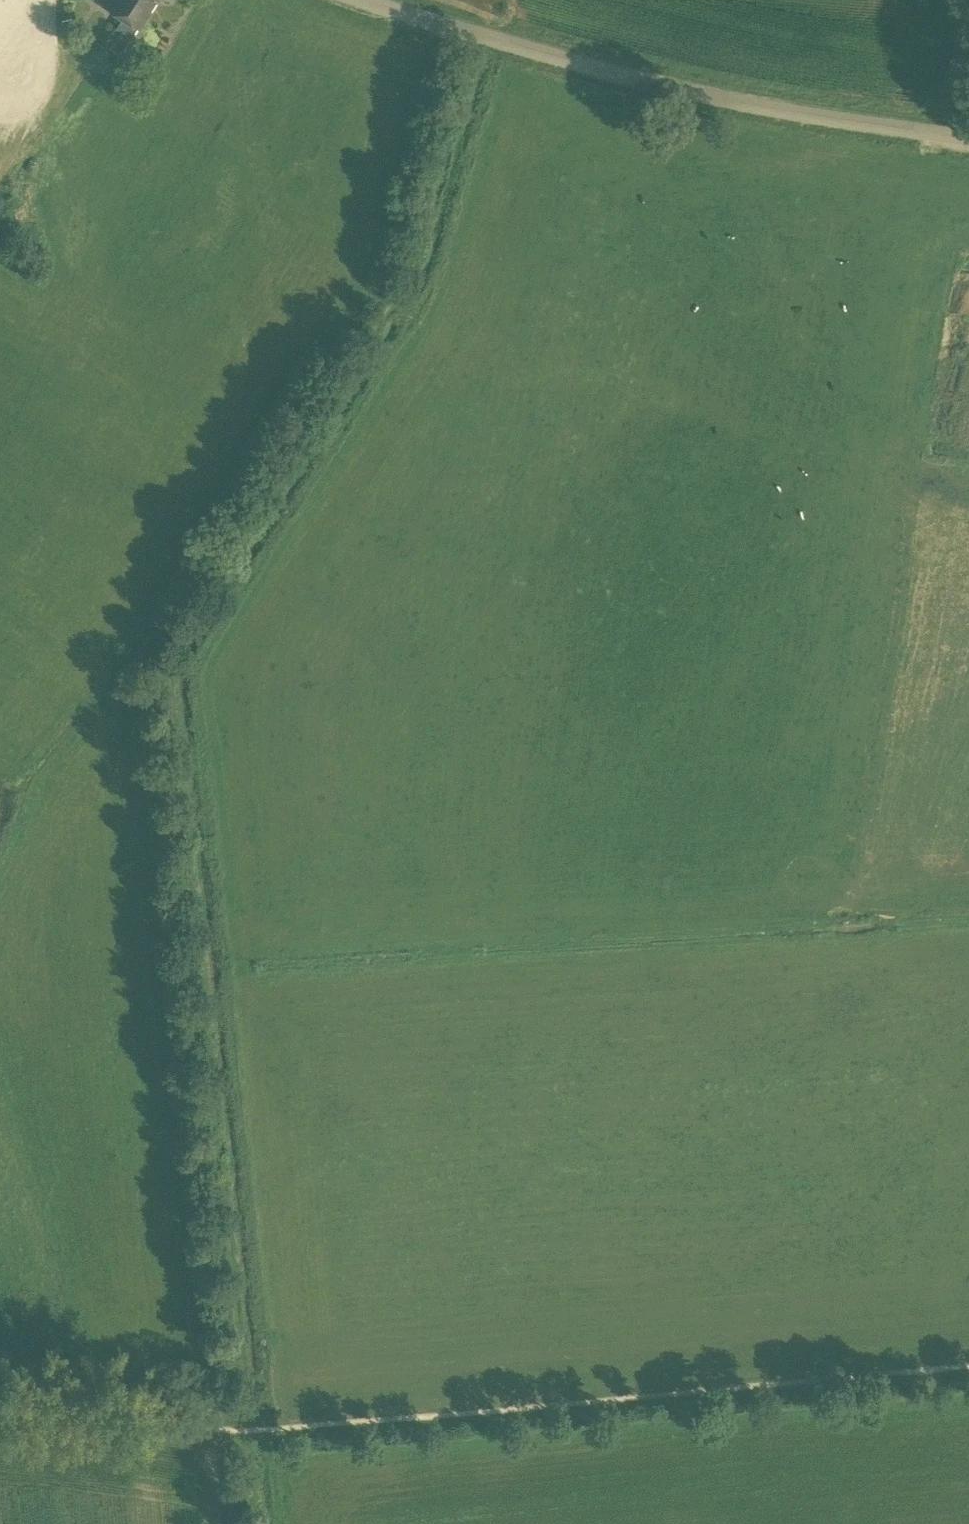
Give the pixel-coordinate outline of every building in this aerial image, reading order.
[(157,0),(112,0),(108,6),(124,16),(117,27),(131,36),(138,25),(140,26),(157,0)]
